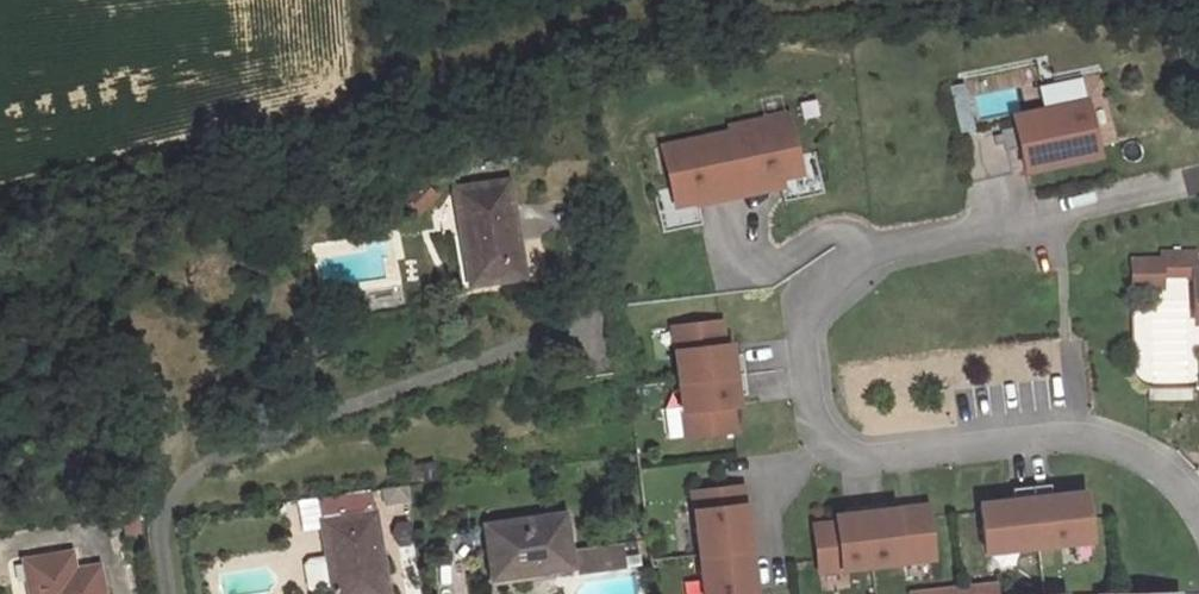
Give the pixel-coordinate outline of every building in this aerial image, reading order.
[(974,94),(977,117),(1019,112),(1016,88),(974,94)] [(1095,155),(1085,100),(1009,115),(1019,170),(1095,155)] [(792,118),(664,144),(676,204),(804,178),(792,118)] [(511,181),(455,189),(469,286),(525,278),(511,181)] [(422,183),(405,200),(419,214),(436,197),(422,183)] [(1198,318),(1198,254),(1165,254),(1165,262),(1138,262),(1138,289),(1166,289),(1166,276),(1198,276),(1198,318)] [(726,321),(674,326),(686,436),(738,430),(726,321)] [(696,492),(707,593),(757,593),(745,487),(696,492)] [(332,520),(335,550),(316,552),(312,557),(316,583),(322,588),(340,585),(341,593),(397,593),(383,492),(329,498),(332,520)] [(1091,494),(984,506),(989,554),(1096,542),(1091,494)] [(929,506),(817,520),(823,573),(936,560),(929,506)] [(566,515),(487,525),(495,581),(573,570),(566,515)] [(143,519),(126,520),(129,548),(146,546),(143,519)] [(623,545),(577,550),(579,573),(626,568),(623,545)] [(26,558),(32,593),(101,593),(96,565),(74,568),(71,551),(26,558)] [(996,585),(913,593),(997,593),(996,585)]
